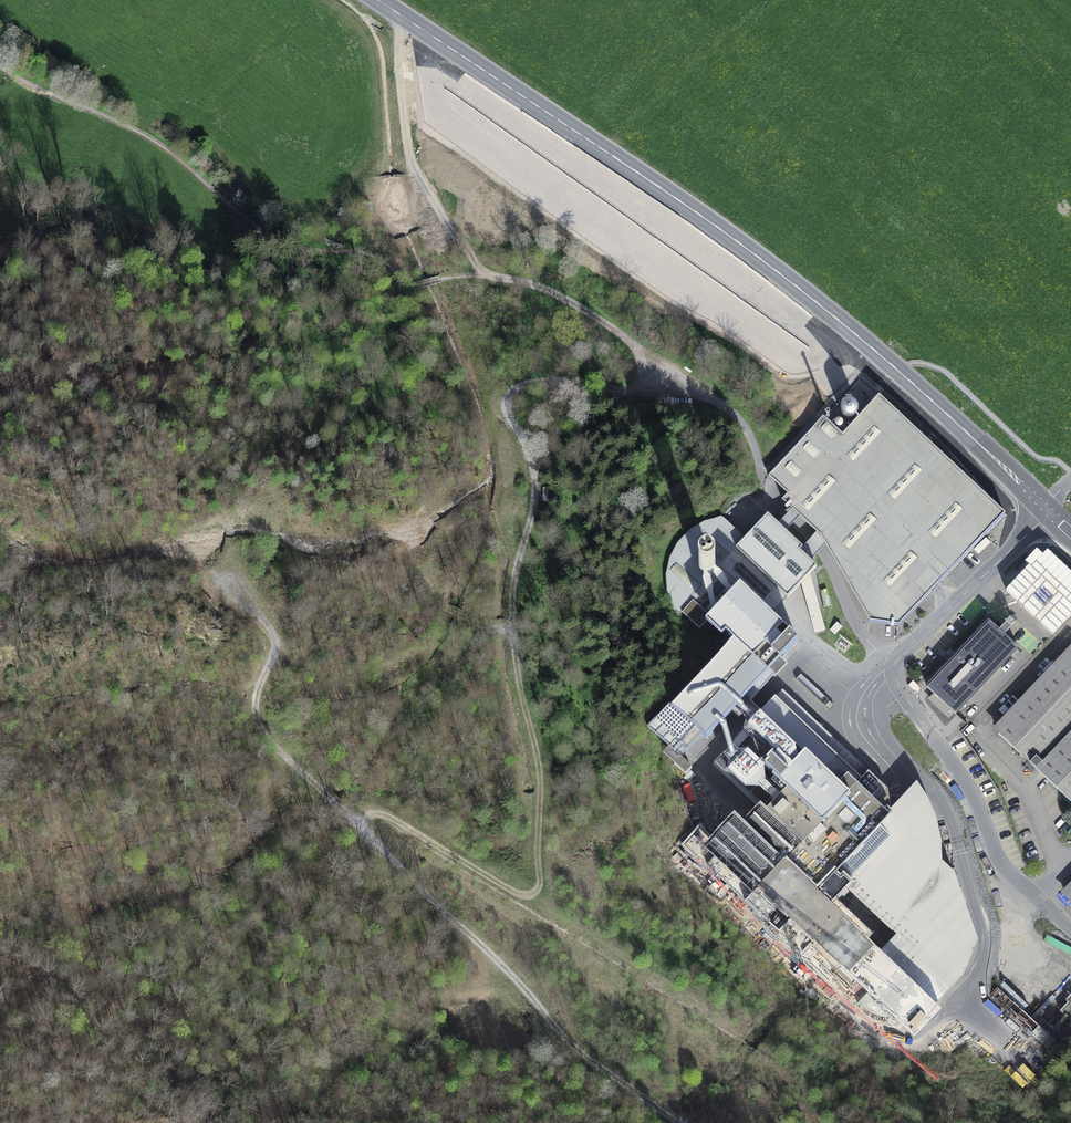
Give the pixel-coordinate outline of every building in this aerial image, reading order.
[(899,626),(1005,515),(879,397),(843,436),(823,418),(769,477),(788,494),(782,500),(792,510),(800,517),(817,533),(820,536),(826,546),(870,621),(899,626)] [(778,525),(786,532),(793,525),(800,517),(792,510),(786,517),(778,525)] [(692,603),(690,600),(724,564),(737,550),(787,598),(801,583),(810,574),(816,567),(811,562),(800,551),(803,548),(786,532),(778,525),(768,515),(745,540),(722,518),(705,523),(690,532),(679,544),(671,559),(668,575),(669,592),(674,607),(680,616),(682,613),(704,634),(710,629),(714,632),(718,627),(734,642),(672,707),(669,704),(648,727),(669,747),(663,753),(686,775),(692,768),(681,758),(702,735),(706,739),(731,712),(734,709),(741,716),(745,711),(754,720),(735,740),(769,772),(780,761),(787,768),(786,769),(842,822),(812,853),(833,873),(879,824),(892,837),(895,834),(891,810),(888,789),(869,771),(868,772),(858,767),(854,774),(852,772),(853,771),(775,698),(761,713),(751,703),(786,666),(780,661),(798,642),(770,616),(740,587),(711,618),(693,602),(692,603)] [(800,551),(811,562),(821,551),(826,546),(820,536),(817,533),(810,541),(803,548),(800,551)] [(776,610),(787,598),(737,550),(724,564),(776,610)] [(770,616),(776,610),(724,564),(690,600),(692,603),(693,602),(711,618),(740,587),(770,616)] [(806,602),(816,599),(810,574),(801,583),(806,602)] [(815,632),(825,629),(816,599),(806,602),(815,632)] [(954,659),(927,688),(956,714),(1018,648),(1005,635),(1012,628),(1011,627),(1017,620),(1012,616),(1006,622),(1005,621),(1005,622),(1006,623),(1000,631),(990,621),(958,655),(954,659)] [(840,625),(837,623),(830,630),(835,634),(842,627),(840,625)] [(1070,656),(1070,647),(993,729),(998,733),(1070,656)] [(998,733),(1070,802),(1070,656),(998,733)] [(869,771),(782,691),(775,698),(853,771),(852,772),(854,774),(858,767),(868,772),(869,771)] [(738,719),(741,716),(734,709),(731,712),(738,719)] [(830,893),(821,884),(833,873),(812,853),(842,822),(786,769),(787,768),(780,761),(769,772),(735,740),(716,761),(763,806),(747,823),(755,830),(752,834),(744,826),(720,851),(698,831),(685,845),(772,926),(768,931),(773,936),(777,931),(791,916),(798,908),(808,917),(800,925),(818,941),(836,959),(842,965),(840,967),(856,982),(868,994),(902,1026),(915,1038),(941,1009),(936,1004),(964,975),(978,940),(954,873),(942,861),(939,883),(874,950),(823,901),(830,893)] [(755,830),(747,823),(763,806),(716,761),(712,765),(757,806),(723,841),(705,824),(698,831),(720,851),(744,826),(752,834),(755,830)] [(874,950),(939,883),(942,861),(941,840),(936,818),(928,801),(917,782),(904,796),(891,810),(895,834),(892,837),(879,824),(833,873),(821,884),(830,893),(823,901),(874,950)] [(1070,894),(1070,883),(1062,893),(1067,898),(1070,894)] [(800,925),(808,917),(798,908),(791,916),(800,925)] [(803,957),(821,974),(836,959),(818,941),(803,957)] [(1057,958),(1049,968),(1059,977),(1068,968),(1057,958)] [(1005,980),(998,988),(997,987),(989,996),(1038,1042),(1046,1049),(1054,1041),(1015,1004),(1023,996),(1005,980)] [(1060,1011),(1070,1021),(1070,999),(1068,1002),(1060,1011)]
